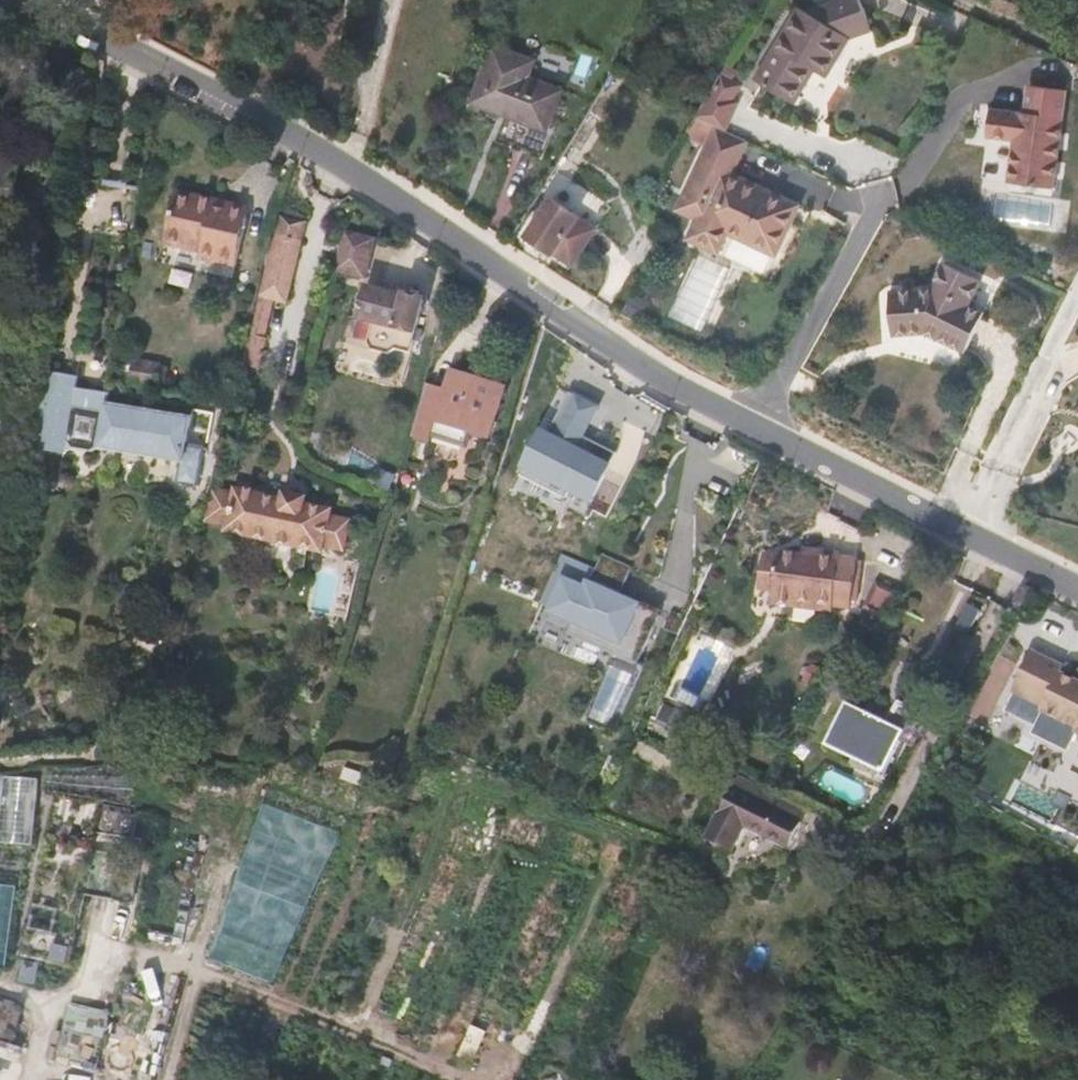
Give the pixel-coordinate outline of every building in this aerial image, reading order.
[(809,15),(785,53),(778,49),(756,82),(796,107),(817,74),(829,82),(852,42),(874,34),(862,0),(851,0),(809,15)] [(809,15),(802,10),(778,49),(785,53),(809,15)] [(496,45),(475,102),(508,115),(498,141),(545,159),(557,128),(551,126),(564,90),(530,77),(536,61),(496,45)] [(720,76),(711,90),(733,101),(740,86),(720,76)] [(1055,186),(1067,90),(1028,85),(1025,111),(991,107),(988,135),(1016,138),(1011,181),(1055,186)] [(715,127),(726,132),(739,104),(733,101),(711,90),(695,118),(715,127)] [(706,146),(715,127),(695,118),(689,132),(686,137),(706,146)] [(691,180),(710,189),(696,221),(686,241),(718,256),(728,235),(777,258),(801,206),(761,188),(759,193),(742,184),(744,180),(733,174),(748,142),(726,132),(715,127),(706,146),(691,180)] [(710,189),(691,180),(676,212),(696,221),(710,189)] [(744,180),(742,184),(759,193),(761,188),(744,180)] [(599,227),(553,197),(529,236),(575,264),(599,227)] [(307,236),(281,230),(277,247),(303,253),(307,236)] [(374,238),(346,231),(335,271),(363,279),(374,238)] [(205,248),(169,237),(154,288),(170,293),(187,298),(185,307),(221,318),(236,268),(203,256),(205,248)] [(303,253),(277,247),(263,309),(270,311),(288,315),(303,253)] [(936,291),(894,294),(896,339),(931,336),(971,354),(990,314),(974,307),(986,281),(948,264),(936,291)] [(405,297),(369,288),(361,318),(418,333),(427,299),(406,294),(405,297)] [(187,298),(170,293),(167,302),(185,307),(187,298)] [(254,297),(246,296),(243,314),(254,316),(257,304),(253,303),(254,297)] [(265,334),(270,311),(263,309),(258,308),(253,331),(265,334)] [(265,334),(253,331),(250,343),(262,346),(265,334)] [(265,346),(250,343),(246,362),(260,366),(265,346)] [(75,372),(43,366),(30,446),(61,452),(72,446),(63,435),(69,403),(73,383),(75,372)] [(442,386),(423,381),(409,431),(428,437),(433,418),(484,434),(501,381),(448,366),(442,386)] [(107,390),(73,383),(69,403),(103,409),(105,399),(107,390)] [(599,414),(560,395),(529,465),(569,482),(599,414)] [(105,399),(103,409),(97,446),(180,462),(189,416),(105,399)] [(103,409),(69,403),(63,435),(72,446),(91,450),(97,446),(103,409)] [(183,444),(180,462),(171,483),(192,487),(200,447),(183,444)] [(233,530),(231,537),(326,558),(328,552),(338,516),(312,510),(313,504),(291,499),(289,505),(242,494),(240,499),(215,493),(207,525),(233,530)] [(347,557),(355,528),(336,523),(328,552),(347,557)] [(838,560),(799,559),(799,564),(799,568),(838,568),(838,564),(838,560)] [(567,642),(637,671),(658,621),(618,604),(630,574),(601,562),(588,592),(566,583),(548,627),(570,636),(567,642)] [(775,569),(761,569),(762,606),(774,606),(774,614),(800,613),(800,622),(837,622),(837,616),(856,616),(855,564),(838,564),(838,568),(799,568),(799,564),(775,565),(775,569)] [(800,613),(774,614),(774,622),(800,622),(800,613)] [(1061,673),(1064,666),(1033,651),(1013,691),(1044,706),(1042,710),(1077,728),(1077,681),(1061,673)] [(904,730),(844,700),(824,741),(884,769),(904,730)] [(367,776),(343,768),(339,779),(363,787),(367,776)] [(2,800),(4,800),(9,801),(12,776),(7,776),(8,772),(0,772),(0,814),(2,800)] [(51,781),(15,777),(5,844),(42,848),(51,781)] [(790,824),(728,796),(705,844),(731,856),(743,832),(778,848),(790,824)] [(273,985),(343,835),(263,805),(208,960),(273,985)] [(0,884),(0,970),(6,971),(17,886),(0,884)] [(44,967),(63,971),(67,954),(48,949),(44,967)] [(0,1007),(0,1045),(11,1048),(20,1013),(0,1007)] [(56,1060),(97,1069),(109,1018),(68,1008),(56,1060)]
